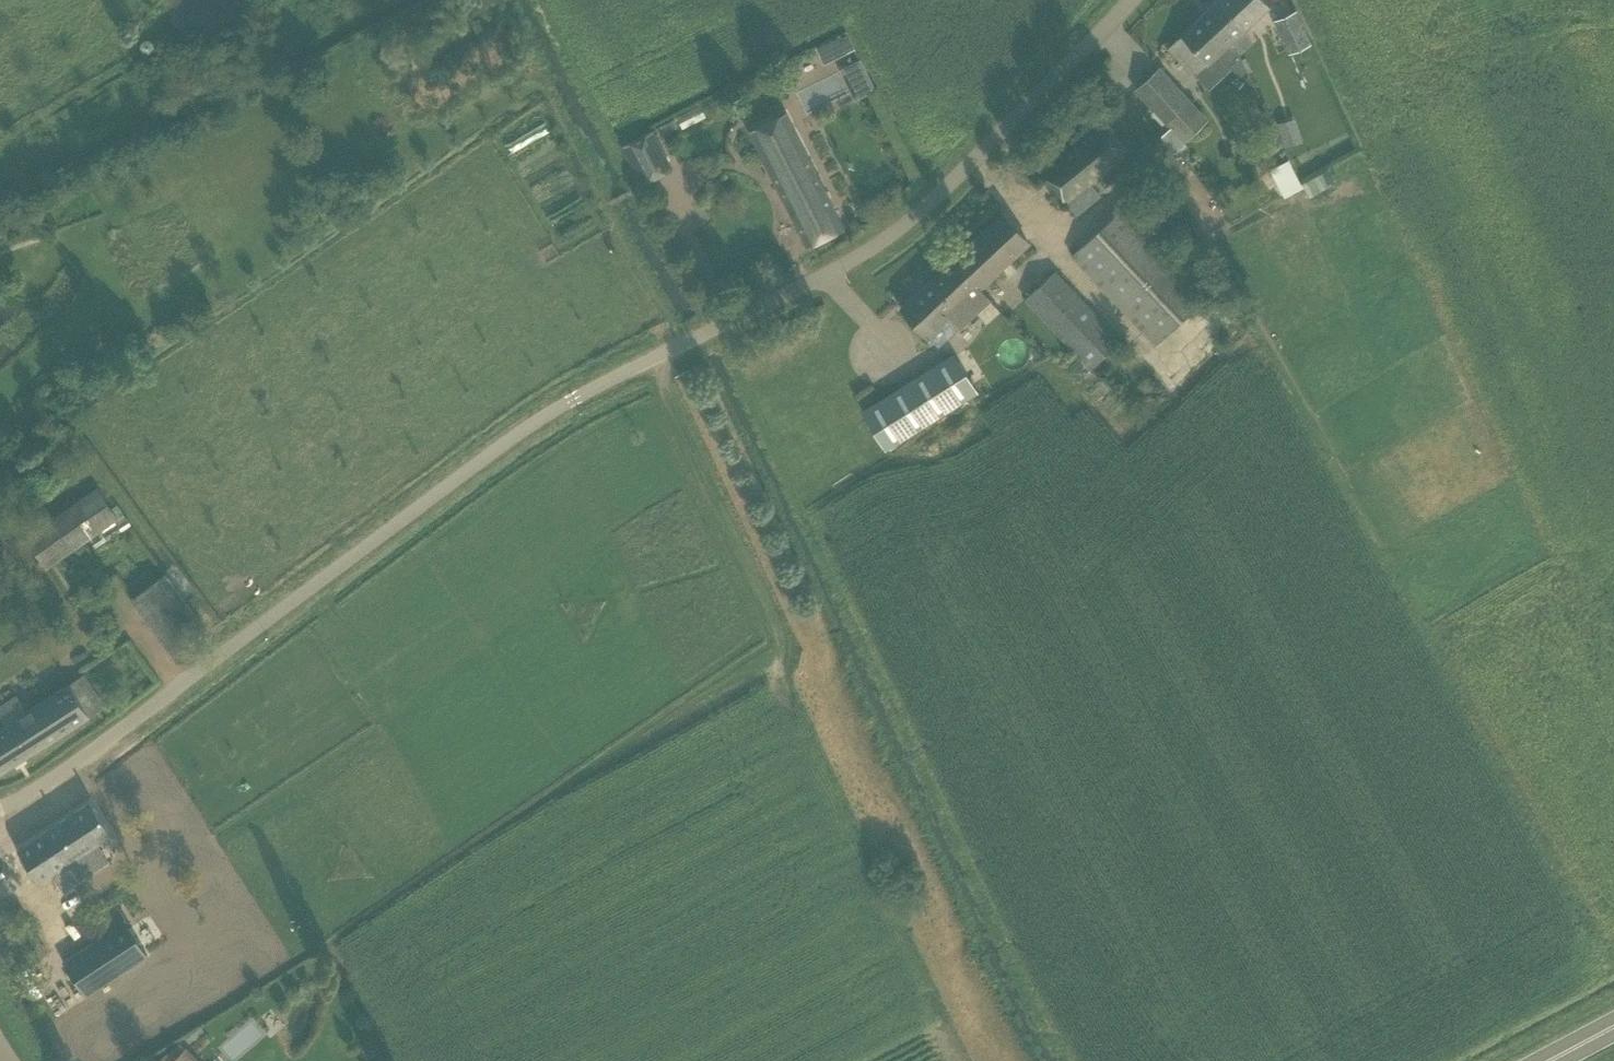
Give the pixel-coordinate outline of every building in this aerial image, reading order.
[(1239,56),(1254,42),(1244,31),(1271,6),(1265,0),(1219,0),(1210,8),(1237,38),(1229,45),(1239,56)] [(1170,47),(1196,75),(1209,63),(1210,64),(1219,55),(1231,68),(1241,58),(1239,56),(1229,45),(1237,38),(1210,8),(1182,35),(1183,36),(1170,47)] [(1273,21),(1288,54),(1311,44),(1296,11),(1273,21)] [(847,31),(816,45),(825,63),(855,49),(847,31)] [(861,46),(840,57),(845,66),(866,55),(861,46)] [(859,97),(881,86),(866,57),(844,68),(859,97)] [(1138,90),(1186,142),(1209,121),(1161,69),(1138,90)] [(798,227),(807,246),(845,227),(835,208),(822,182),(806,150),(787,112),(749,130),(798,227)] [(685,113),(659,125),(663,134),(689,122),(685,113)] [(1041,172),(1076,215),(1100,195),(1091,185),(1129,154),(1102,122),(1041,172)] [(623,145),(643,184),(673,169),(653,130),(623,145)] [(1225,152),(1222,156),(1223,160),(1227,163),(1232,162),(1235,158),(1234,153),(1229,151),(1225,152)] [(1286,159),(1267,170),(1276,186),(1280,184),(1283,189),(1290,186),(1286,180),(1295,175),(1286,159)] [(1073,254),(1156,344),(1209,295),(1142,222),(1148,216),(1133,199),(1073,254)] [(901,309),(930,339),(951,319),(960,329),(993,299),(983,289),(1032,243),(1003,212),(901,309)] [(1091,368),(1120,341),(1055,272),(1027,299),(1091,368)] [(864,413),(889,451),(980,392),(955,354),(864,413)] [(25,540),(45,569),(117,519),(97,490),(25,540)] [(116,523),(90,540),(95,548),(110,538),(112,541),(120,536),(118,533),(121,531),(116,523)] [(160,637),(174,656),(207,632),(193,613),(165,575),(132,600),(160,637)] [(0,774),(104,708),(83,675),(27,711),(18,697),(0,709),(0,723),(4,729),(0,731),(0,774)] [(46,878),(53,888),(87,866),(80,855),(111,835),(90,802),(17,850),(39,883),(46,878)] [(94,942),(63,962),(72,976),(85,996),(147,955),(135,936),(121,915),(98,930),(102,937),(94,942)] [(186,1049),(185,1049),(180,1042),(158,1060),(197,1060),(186,1049)]
